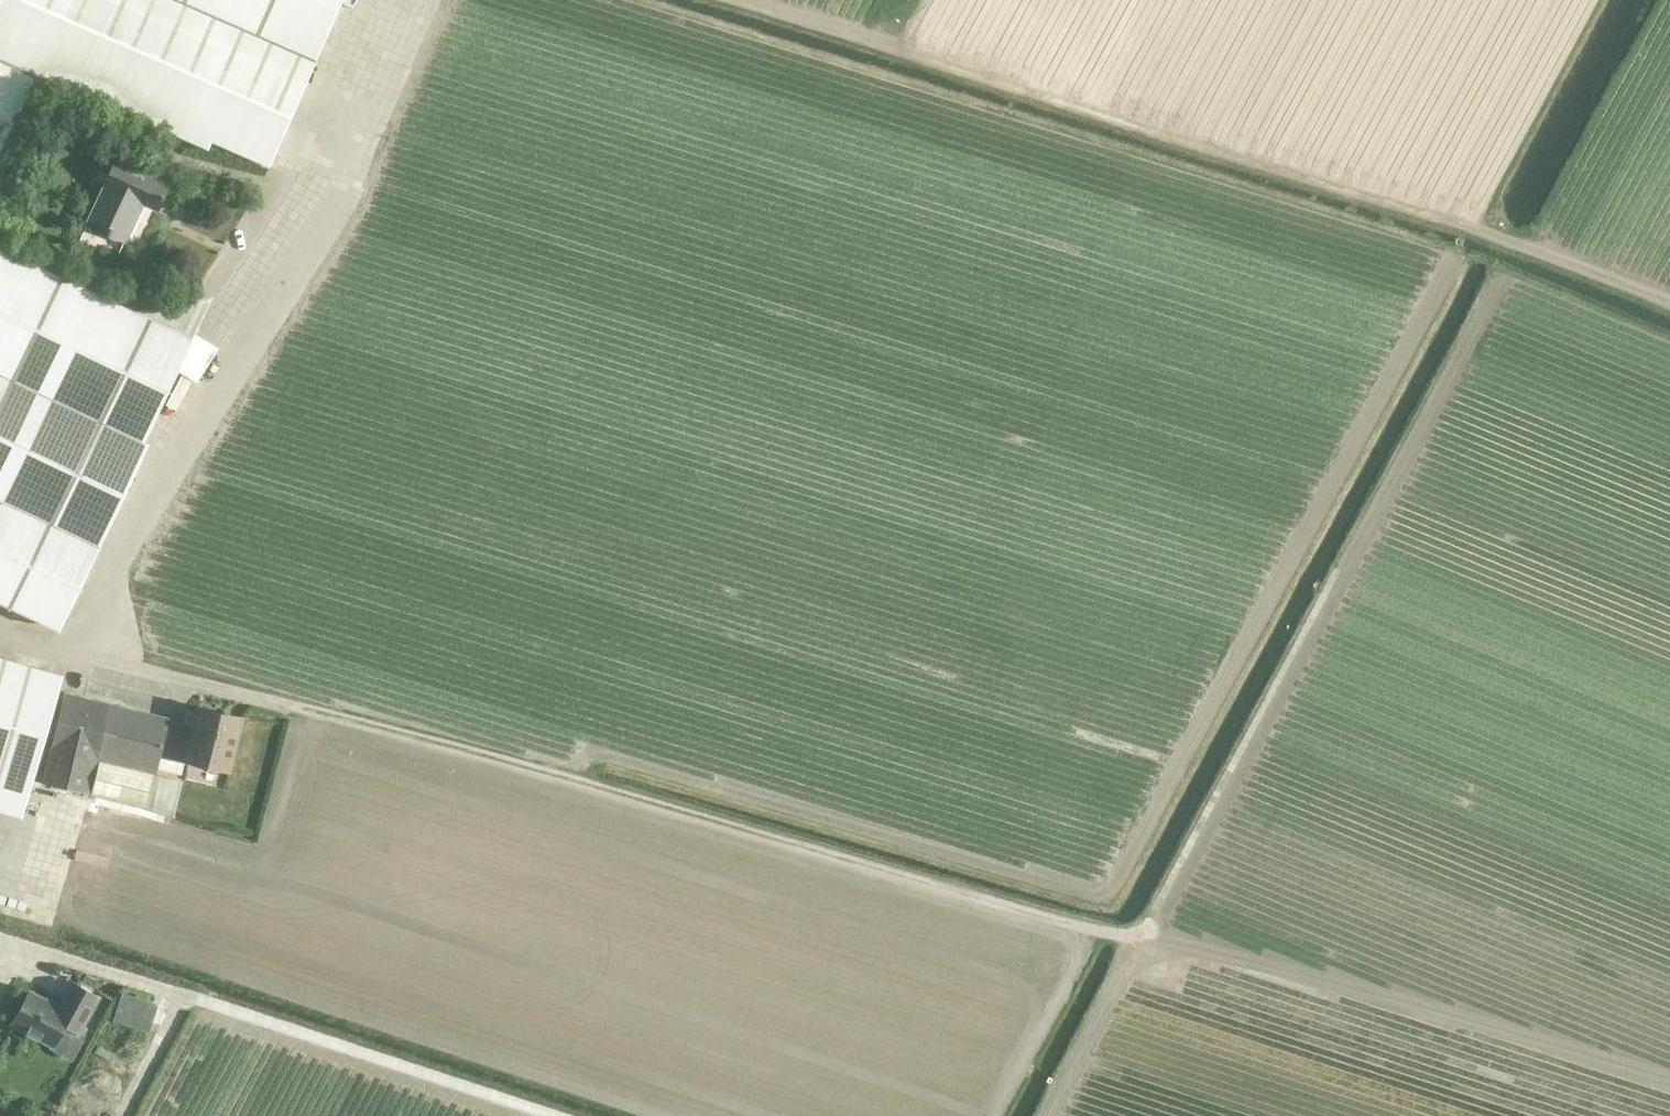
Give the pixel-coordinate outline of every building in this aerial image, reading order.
[(208,147),(211,140),(268,165),(302,87),(340,0),(0,0),(0,57),(208,147)] [(11,126),(33,76),(0,60),(0,149),(11,126)] [(119,147),(84,224),(126,243),(143,205),(157,212),(175,173),(119,147)] [(58,630),(147,442),(144,440),(212,295),(133,309),(130,307),(0,246),(0,602),(58,630)] [(29,792),(62,674),(0,656),(0,784),(29,792)] [(181,761),(191,722),(65,692),(43,781),(95,794),(104,758),(157,770),(160,756),(181,761)] [(191,722),(181,761),(230,773),(244,716),(195,703),(191,722)] [(104,758),(95,794),(148,807),(157,770),(104,758)] [(101,995),(71,979),(57,1003),(29,988),(9,1024),(53,1048),(63,1031),(70,1035),(72,1031),(79,1035),(101,995)]
